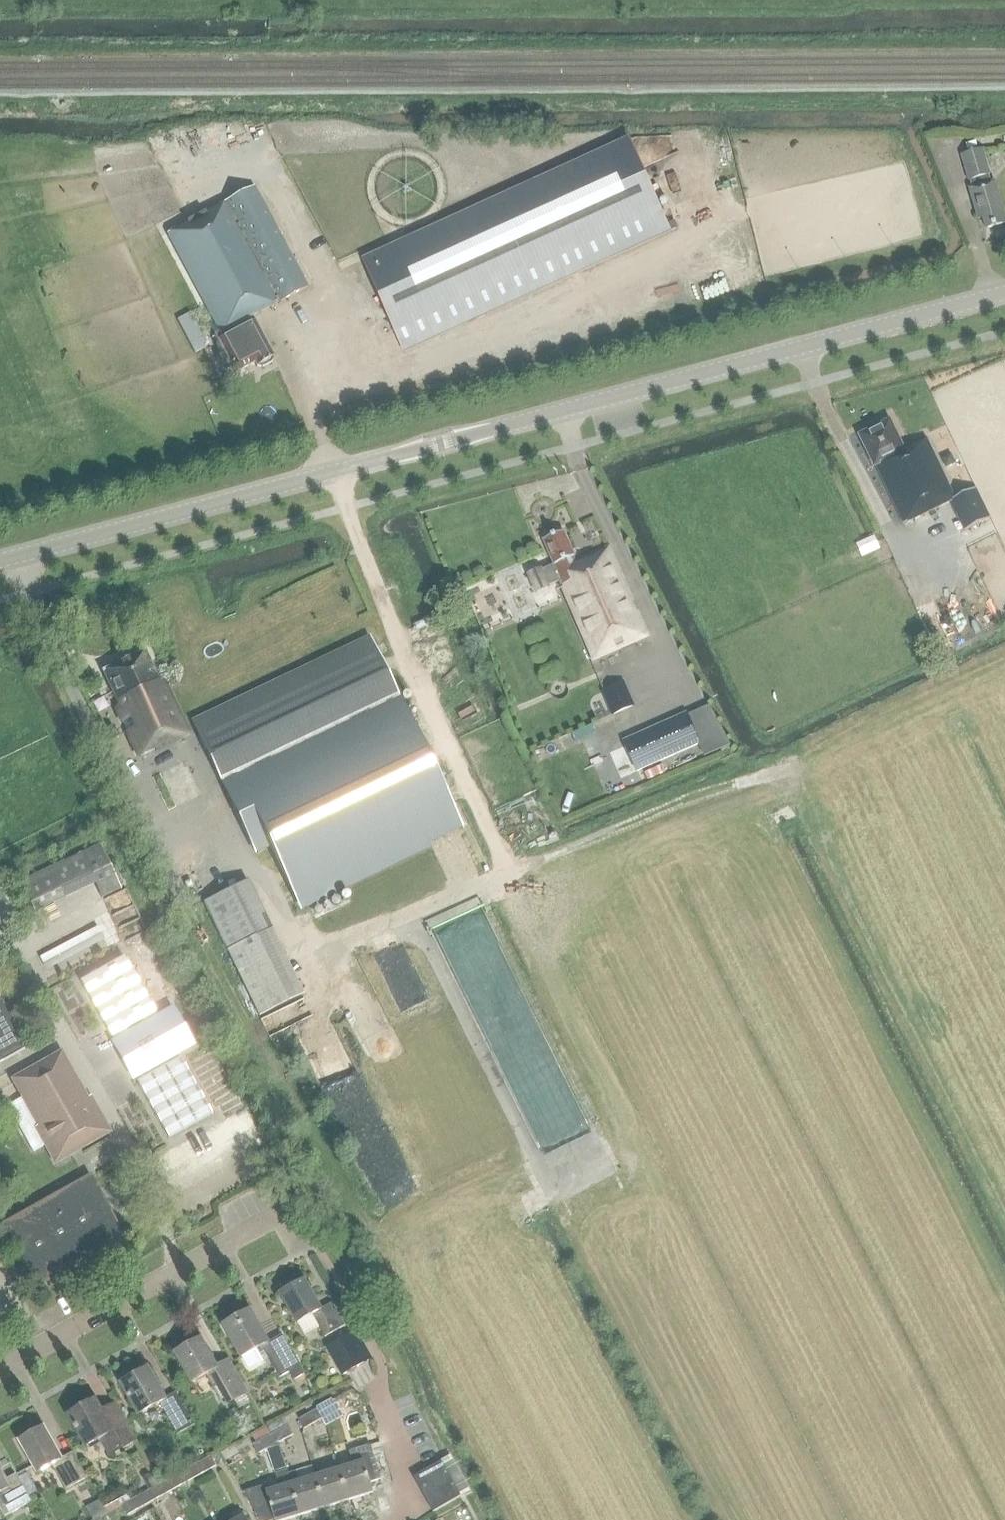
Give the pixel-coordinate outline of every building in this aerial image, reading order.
[(403,352),(670,231),(629,139),(362,260),(403,352)] [(968,181),(969,180),(988,175),(990,174),(982,149),(961,155),(968,181)] [(988,175),(969,180),(971,188),(969,189),(978,219),(982,218),(986,229),(1004,223),(1004,217),(994,181),(990,182),(988,175)] [(271,363),(272,358),(254,323),(251,316),(305,287),(255,190),(168,235),(221,338),(217,341),(215,345),(220,354),(215,357),(223,372),(231,367),(234,373),(254,363),(256,367),(261,368),(271,363)] [(202,337),(190,312),(177,318),(189,343),(192,342),(202,337)] [(949,501),(964,531),(989,519),(975,488),(954,498),(926,438),(903,449),(898,437),(895,438),(888,423),(861,436),(874,463),(903,524),(949,501)] [(574,556),(563,531),(543,540),(553,565),(540,570),(548,587),(561,581),(563,585),(558,587),(589,659),(647,634),(609,547),(575,562),(573,557),(574,556)] [(861,557),(873,551),(885,545),(880,534),(866,541),(855,546),(861,557)] [(369,638),(192,722),(254,851),(269,843),(299,905),(429,843),(459,828),(396,695),(369,638)] [(188,735),(186,731),(162,679),(158,681),(144,651),(102,672),(118,706),(114,708),(137,756),(153,748),(155,751),(188,735)] [(603,692),(613,714),(632,705),(622,683),(603,692)] [(626,745),(638,771),(700,742),(688,716),(626,745)] [(24,892),(33,910),(93,882),(101,897),(120,888),(98,842),(18,879),(24,892)] [(202,901),(226,949),(269,928),(245,880),(202,901)] [(41,954),(48,967),(107,938),(101,924),(41,954)] [(136,1081),(168,1138),(211,1114),(180,1057),(177,1058),(175,1054),(191,1045),(170,1008),(154,1018),(151,1014),(154,1012),(122,956),(79,980),(111,1037),(114,1035),(118,1041),(123,1039),(142,1072),(136,1075),(139,1079),(136,1081)] [(25,1048),(0,1004),(0,1062),(25,1048)] [(410,1182),(339,1017),(304,1032),(375,1197),(410,1182)] [(17,1080),(43,1127),(39,1129),(55,1158),(105,1131),(89,1102),(86,1103),(60,1056),(17,1080)] [(3,1225),(36,1285),(122,1237),(89,1177),(3,1225)] [(321,1309),(304,1280),(280,1294),(297,1323),(312,1315),(324,1337),(344,1326),(331,1303),(321,1309)] [(268,1342),(250,1311),(223,1326),(244,1363),(245,1362),(249,1369),(262,1361),(262,1362),(263,1362),(259,1354),(264,1351),(279,1377),(289,1371),(294,1380),(304,1374),(295,1357),(284,1338),(270,1346),(268,1342)] [(356,1330),(324,1348),(341,1376),(348,1372),(372,1359),(356,1330)] [(193,1383),(207,1375),(225,1407),(246,1394),(232,1369),(225,1357),(214,1363),(200,1339),(175,1353),(193,1383)] [(159,1403),(177,1434),(194,1425),(176,1392),(165,1398),(148,1368),(120,1384),(138,1415),(159,1403)] [(98,1397),(93,1399),(68,1413),(86,1446),(101,1438),(110,1454),(134,1441),(113,1404),(105,1409),(98,1397)] [(338,1409),(333,1400),(316,1409),(321,1419),(338,1409)] [(303,1428),(321,1419),(316,1409),(298,1419),(303,1428)] [(288,1425),(270,1434),(276,1444),(293,1434),(288,1425)] [(65,1465),(44,1427),(19,1441),(37,1473),(52,1465),(65,1489),(86,1478),(75,1458),(65,1465)] [(270,1434),(253,1444),(258,1453),(276,1444),(270,1434)] [(349,1452),(352,1464),(338,1469),(349,1500),(373,1493),(370,1482),(381,1479),(370,1445),(349,1452)] [(210,1456),(188,1468),(194,1478),(216,1466),(210,1456)] [(426,1470),(413,1477),(419,1489),(456,1468),(448,1458),(426,1470)] [(188,1468),(167,1480),(172,1490),(192,1479),(194,1478),(188,1468)] [(419,1489),(426,1500),(462,1480),(456,1468),(419,1489)] [(338,1469),(315,1476),(324,1508),(349,1500),(338,1469)] [(286,1470),(275,1473),(279,1487),(266,1491),(264,1485),(243,1492),(257,1516),(272,1512),(275,1519),(286,1519),(300,1516),(291,1484),(287,1473),(286,1470)] [(287,1473),(291,1484),(298,1481),(295,1471),(287,1473)] [(0,1475),(0,1511),(3,1517),(31,1502),(16,1476),(4,1482),(0,1475)] [(315,1476),(291,1484),(300,1516),(324,1508),(315,1476)] [(167,1480),(147,1491),(152,1502),(153,1501),(172,1490),(167,1480)] [(469,1492),(462,1480),(426,1500),(432,1512),(469,1492)] [(127,1516),(152,1502),(147,1491),(121,1505),(127,1516)]
